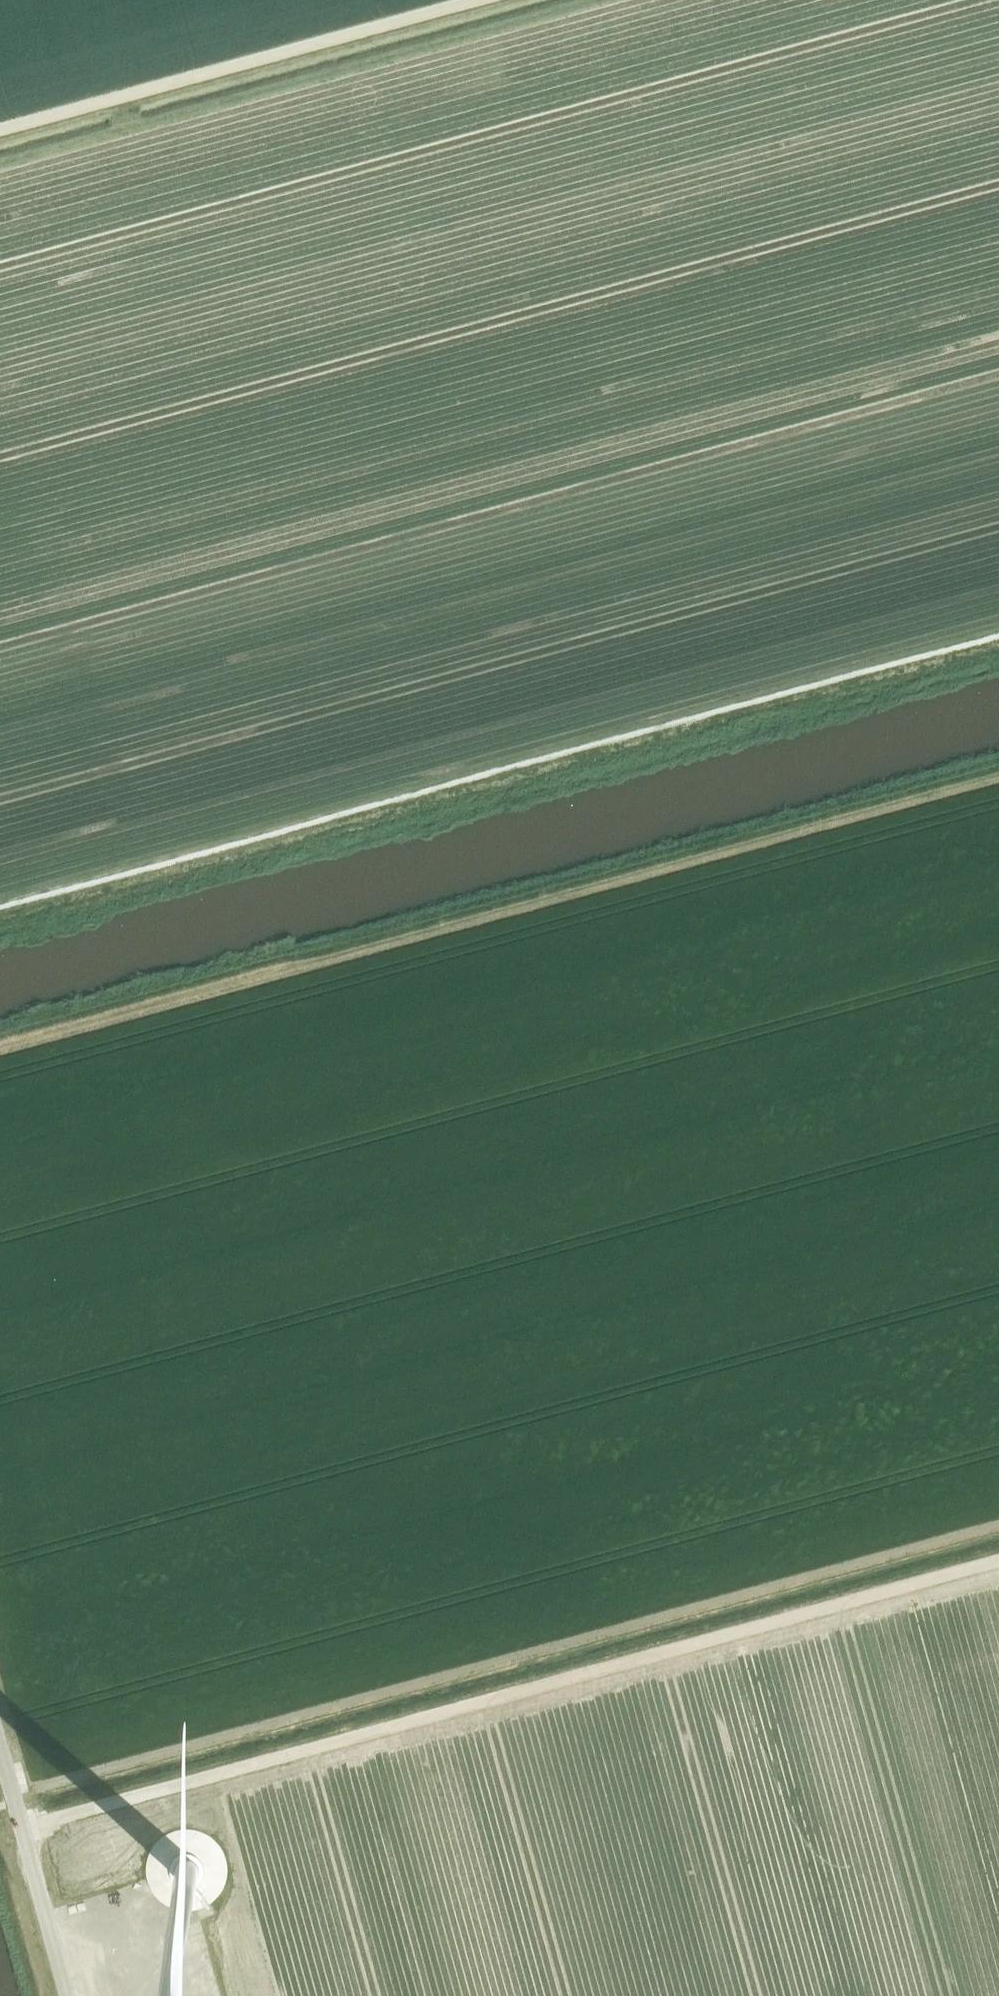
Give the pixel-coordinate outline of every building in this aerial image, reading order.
[(198,1873),(198,1871),(198,1869),(198,1867),(197,1866),(196,1864),(195,1863),(193,1861),(192,1860),(190,1860),(188,1859),(186,1859),(184,1859),(182,1860),(181,1860),(179,1861),(177,1863),(176,1864),(175,1866),(175,1867),(174,1869),(174,1871),(174,1873),(175,1875),(175,1877),(176,1878),(177,1880),(179,1881),(181,1882),(182,1883),(184,1883),(186,1883),(188,1883),(190,1883),(192,1882),(193,1881),(195,1880),(196,1878),(197,1877),(198,1875),(198,1873)]
